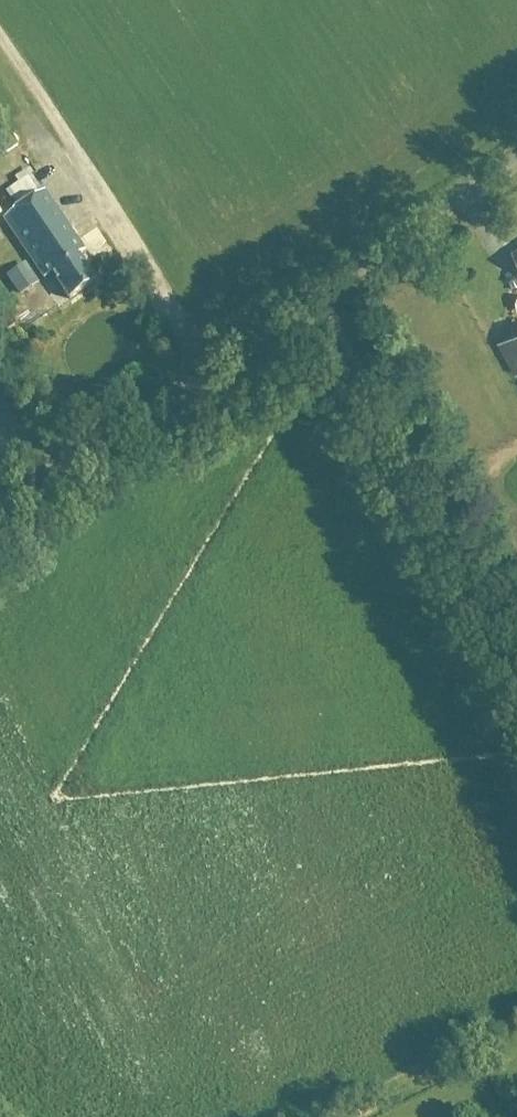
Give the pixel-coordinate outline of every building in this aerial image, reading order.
[(516,26),(516,0),(499,0),(516,26)] [(70,300),(95,282),(78,256),(85,252),(44,192),(5,219),(44,278),(52,274),(70,300)] [(8,275),(21,294),(35,284),(23,265),(8,275)] [(25,329),(53,316),(39,287),(11,300),(25,329)] [(10,303),(0,288),(0,309),(10,303)]
